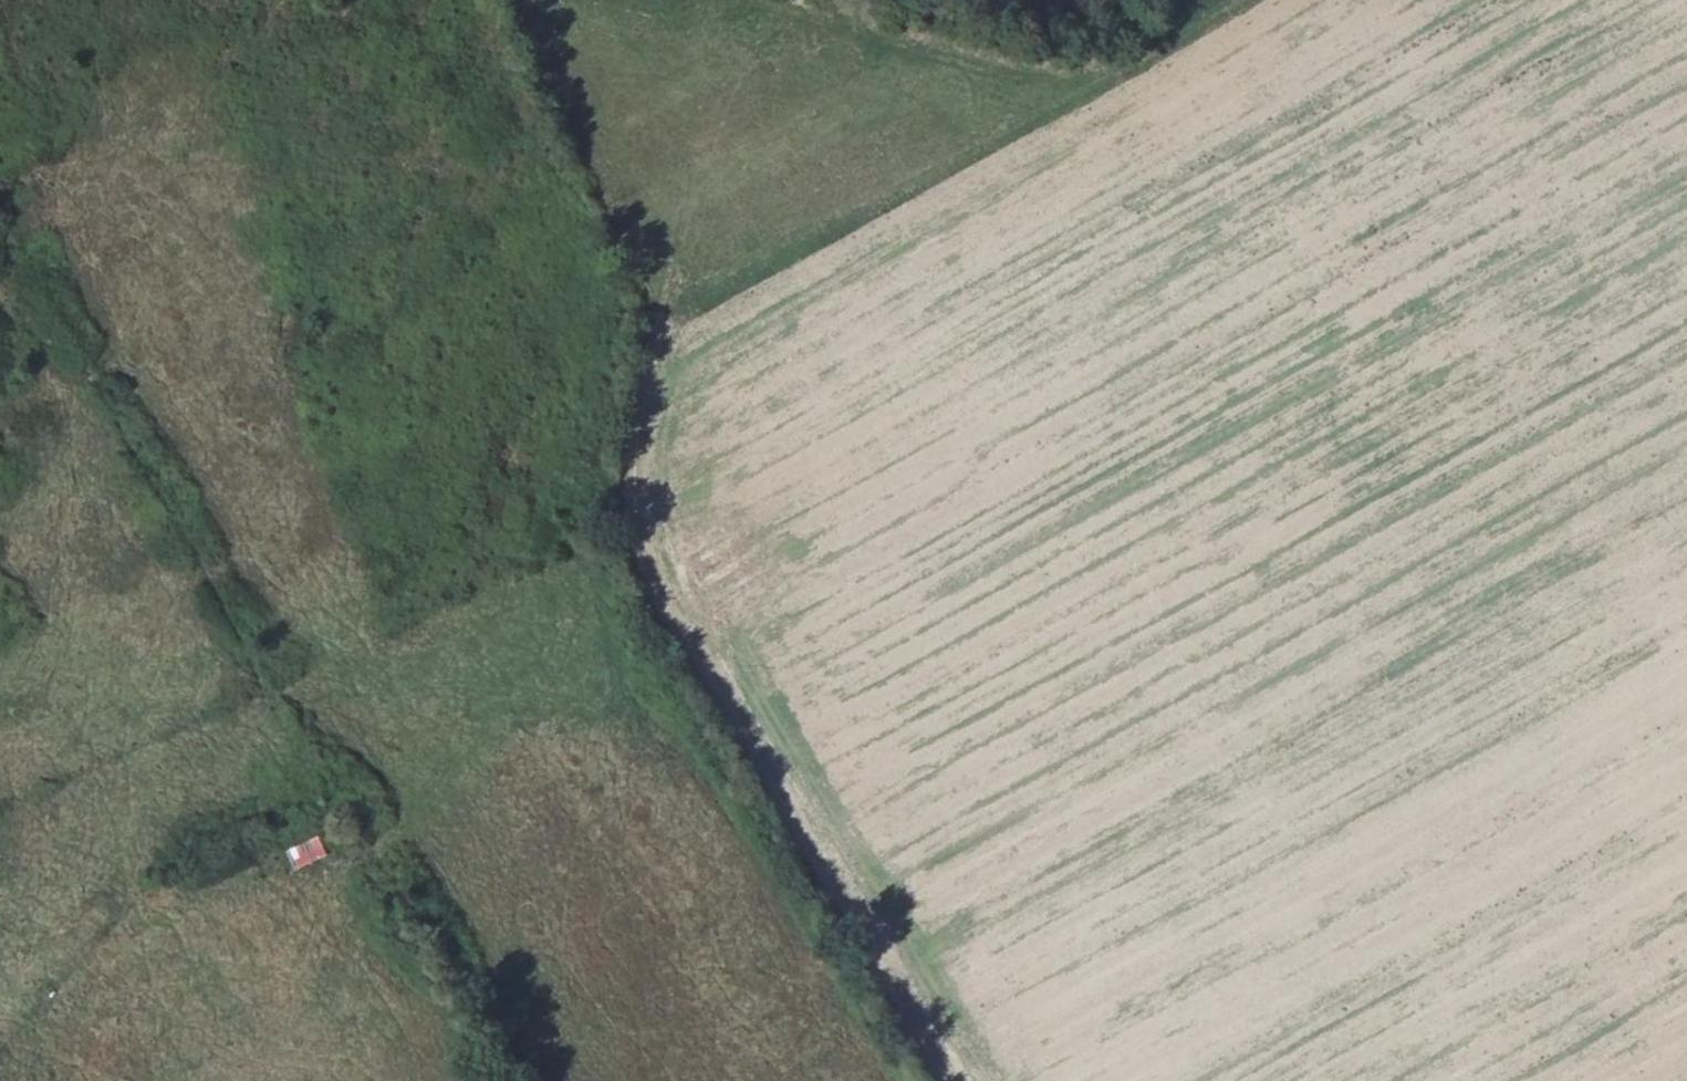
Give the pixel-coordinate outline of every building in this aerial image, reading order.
[(318,837),(283,851),(291,871),(326,857),(318,837)]
